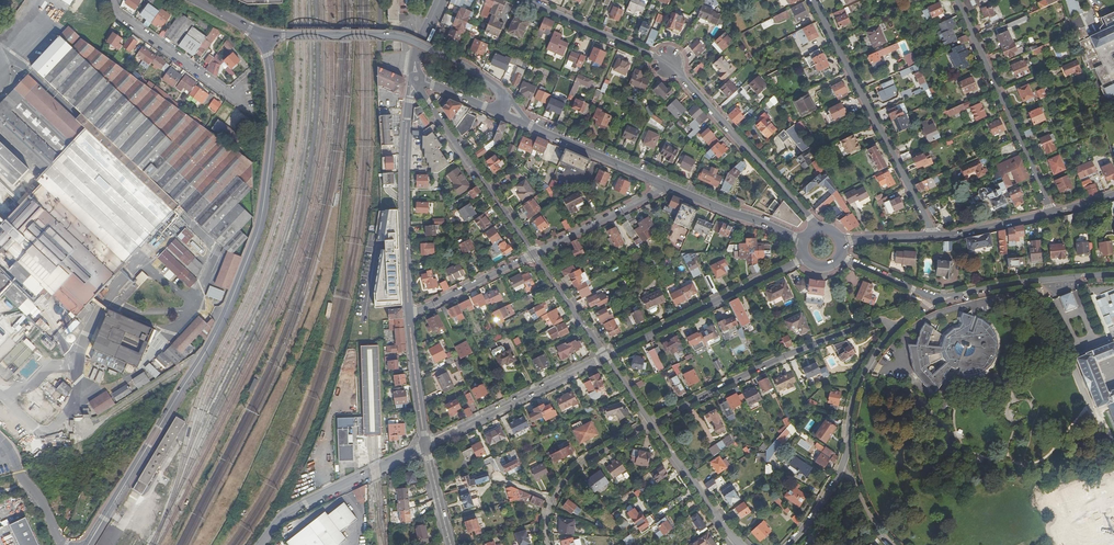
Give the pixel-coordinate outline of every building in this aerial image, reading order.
[(141,2),(137,0),(128,0),(126,3),(135,10),(141,2)] [(156,0),(146,0),(144,2),(148,6),(141,15),(148,20),(144,24),(149,28),(165,5),(156,0)] [(398,0),(387,0),(388,22),(404,21),(404,14),(399,15),(398,0)] [(474,0),(451,0),(449,4),(458,7),(462,9),(465,1),(467,2),(466,5),(470,7),(471,7),(474,0)] [(487,18),(489,14),(495,0),(486,0),(484,5),(485,5),(481,15),(487,18)] [(489,14),(492,15),(500,18),(507,2),(502,0),(495,0),(489,14)] [(626,11),(633,14),(634,11),(635,9),(637,10),(639,10),(643,12),(646,6),(639,3),(640,0),(631,0),(626,11)] [(697,18),(715,26),(716,26),(717,23),(719,16),(713,12),(716,7),(719,5),(716,0),(709,0),(704,7),(702,6),(697,18)] [(969,11),(979,6),(977,0),(964,0),(969,11)] [(1059,0),(1043,0),(1038,3),(1040,9),(1059,0)] [(1064,1),(1068,15),(1075,13),(1071,0),(1066,0),(1064,1)] [(807,17),(801,3),(790,9),(797,22),(807,17)] [(927,9),(931,18),(934,17),(936,21),(944,18),(938,4),(927,9)] [(471,18),(473,14),(468,12),(462,9),(458,7),(457,12),(459,13),(456,19),(466,23),(469,17),(471,18)] [(609,11),(612,12),(610,18),(618,21),(622,11),(611,7),(609,11)] [(982,9),(981,8),(980,8),(985,18),(988,16),(991,22),(998,19),(996,15),(995,16),(991,8),(987,10),(986,7),(984,8),(982,9)] [(844,26),(846,26),(850,24),(846,15),(850,13),(849,10),(848,8),(834,14),(837,19),(836,19),(840,28),(844,26)] [(926,21),(931,18),(927,9),(922,11),(926,21)] [(168,14),(163,10),(154,22),(162,28),(165,24),(160,21),(163,16),(165,18),(168,14)] [(782,13),(773,18),(775,23),(784,18),(782,13)] [(166,33),(164,35),(179,46),(192,27),(196,22),(181,14),(177,19),(166,33)] [(668,27),(673,30),(674,29),(681,32),(686,20),(673,14),(668,27)] [(1091,37),(1088,38),(1078,16),(1078,15),(1069,19),(1073,32),(1080,55),(1083,63),(1085,62),(1090,72),(1094,70),(1101,85),(1098,87),(1105,101),(1113,96),(1113,26),(1091,37)] [(1080,15),(1078,16),(1088,38),(1091,37),(1080,15)] [(515,17),(509,33),(521,38),(528,22),(515,17)] [(549,36),(554,23),(544,18),(539,30),(544,32),(543,34),(549,36)] [(463,31),(466,23),(456,19),(453,26),(454,27),(452,30),(463,35),(464,31),(463,31)] [(504,25),(498,22),(491,19),(485,32),(498,38),(504,25)] [(948,44),(955,41),(950,30),(951,29),(954,28),(953,25),(954,24),(951,19),(938,25),(940,31),(937,32),(937,33),(939,39),(941,39),(943,46),(948,44)] [(639,31),(646,34),(650,25),(643,22),(639,31)] [(804,32),(801,33),(804,39),(807,38),(809,41),(818,37),(812,24),(803,29),(804,32)] [(226,291),(252,226),(251,216),(238,204),(224,191),(237,178),(251,191),(251,162),(250,162),(244,158),(241,155),(232,148),(201,125),(189,117),(176,107),(162,97),(150,88),(136,78),(133,75),(128,71),(123,68),(116,62),(99,50),(78,34),(77,33),(72,28),(69,25),(67,27),(31,64),(81,114),(75,120),(28,72),(0,101),(0,131),(41,170),(46,175),(39,183),(5,220),(0,215),(0,244),(1,246),(17,260),(12,265),(8,269),(28,289),(30,291),(33,288),(40,294),(42,292),(45,295),(49,291),(80,321),(91,309),(86,304),(174,211),(178,206),(213,239),(226,252),(215,286),(226,291)] [(996,35),(1002,49),(1014,43),(1005,25),(998,28),(1001,33),(996,35)] [(111,30),(108,38),(118,46),(123,39),(115,33),(117,30),(113,27),(111,30)] [(179,46),(193,57),(196,53),(207,38),(192,27),(179,46)] [(866,33),(874,48),(886,43),(879,27),(866,33)] [(463,35),(452,30),(451,30),(447,39),(458,45),(460,39),(463,40),(465,36),(463,35)] [(652,47),(659,32),(652,30),(646,44),(652,47)] [(750,34),(748,30),(738,35),(740,37),(741,39),(750,34)] [(207,38),(196,53),(200,56),(210,43),(209,42),(212,37),(215,39),(218,34),(212,31),(207,38)] [(129,38),(127,41),(128,41),(124,47),(131,52),(140,40),(133,34),(130,39),(129,38)] [(562,37),(553,34),(546,50),(563,57),(568,46),(559,42),(560,40),(562,37)] [(721,54),(733,43),(725,34),(713,44),(721,54)] [(961,45),(963,44),(968,42),(965,36),(958,39),(961,45)] [(227,42),(233,50),(236,47),(230,39),(227,42)] [(951,50),(952,49),(961,45),(958,39),(956,40),(955,41),(948,44),(951,50)] [(482,55),(487,45),(477,41),(475,40),(471,50),(482,55)] [(697,59),(708,48),(704,43),(703,44),(700,42),(697,40),(690,47),(692,50),(691,53),(697,59)] [(230,53),(233,50),(227,42),(226,42),(224,46),(230,53)] [(812,47),(815,52),(824,47),(821,42),(812,47)] [(876,53),(869,56),(869,57),(868,58),(873,68),(882,64),(878,56),(890,51),(899,47),(897,43),(880,51),(876,53)] [(1002,49),(1001,49),(1005,56),(1007,59),(1024,51),(1022,47),(1021,48),(1019,44),(1015,46),(1014,43),(1002,49)] [(721,54),(713,44),(711,47),(713,49),(713,50),(718,56),(721,54)] [(966,55),(968,54),(963,44),(961,45),(952,49),(953,52),(949,54),(951,60),(952,61),(952,60),(955,67),(955,66),(956,67),(959,66),(961,69),(963,70),(967,68),(968,66),(967,62),(966,62),(964,60),(966,55)] [(1045,45),(1038,48),(1031,51),(1033,56),(1047,50),(1045,45)] [(143,60),(149,52),(143,47),(137,55),(143,60)] [(594,49),(589,61),(600,65),(605,54),(594,49)] [(143,60),(150,65),(156,57),(153,55),(149,52),(143,60)] [(571,65),(581,68),(585,58),(580,56),(580,57),(571,53),(568,60),(572,62),(571,65)] [(491,64),(501,68),(506,58),(496,54),(491,64)] [(916,65),(911,54),(904,57),(909,68),(912,67),(916,65)] [(204,62),(209,66),(215,59),(210,55),(204,62)] [(215,59),(209,66),(206,70),(210,73),(211,72),(217,74),(221,65),(222,65),(225,63),(217,55),(215,59)] [(234,55),(225,63),(228,67),(230,69),(239,61),(234,55)] [(523,77),(524,73),(521,71),(520,72),(519,72),(524,60),(512,56),(507,67),(515,71),(509,84),(516,87),(521,76),(523,77)] [(158,57),(153,63),(165,72),(170,66),(163,61),(164,59),(161,57),(160,58),(158,57)] [(732,68),(729,66),(722,57),(714,64),(721,73),(718,75),(723,80),(736,69),(734,67),(732,68)] [(830,73),(832,72),(826,61),(825,61),(823,58),(819,60),(821,63),(816,66),(822,78),(823,77),(825,80),(832,76),(830,73)] [(123,68),(126,64),(118,59),(116,62),(123,68)] [(614,71),(625,76),(630,64),(618,59),(614,71)] [(1027,67),(1024,61),(1023,60),(1011,66),(1017,78),(1029,73),(1027,67)] [(1074,71),(1074,72),(1076,75),(1081,72),(1078,65),(1079,64),(1077,60),(1061,67),(1065,76),(1072,73),(1072,72),(1074,71)] [(536,66),(535,65),(533,71),(542,75),(544,69),(536,66)] [(697,75),(704,69),(700,65),(699,65),(693,70),(697,75)] [(916,65),(912,67),(915,74),(914,74),(918,84),(920,84),(922,89),(927,87),(916,65)] [(230,77),(234,74),(230,69),(228,67),(225,70),(230,77)] [(171,68),(162,80),(174,88),(182,77),(171,68)] [(767,73),(769,76),(773,74),(779,71),(777,68),(767,73)] [(544,83),(549,71),(544,69),(542,75),(539,80),(544,83)] [(636,70),(630,84),(645,91),(649,82),(641,78),(643,73),(636,70)] [(402,78),(383,71),(381,73),(377,72),(377,88),(393,87),(392,94),(399,96),(402,97),(405,83),(402,78)] [(575,82),(569,94),(574,96),(580,83),(589,87),(592,81),(578,75),(575,82)] [(185,88),(191,93),(198,84),(186,76),(177,88),(182,91),(185,88)] [(758,96),(767,88),(758,77),(749,85),(758,96)] [(959,83),(964,94),(976,89),(971,78),(959,83)] [(719,89),(728,98),(737,91),(728,81),(719,89)] [(520,95),(531,100),(536,88),(523,82),(521,89),(522,90),(520,95)] [(846,96),(845,93),(846,92),(841,82),(831,88),(837,100),(846,96)] [(152,85),(150,88),(162,97),(165,94),(152,85)] [(653,91),(658,97),(660,95),(665,99),(672,93),(668,88),(667,90),(665,88),(664,89),(660,85),(653,91)] [(1023,100),(1026,99),(1027,102),(1034,99),(1027,86),(1018,89),(1023,100)] [(192,96),(203,104),(206,99),(209,96),(198,88),(192,96)] [(925,91),(931,103),(934,102),(932,97),(928,89),(925,91)] [(1037,92),(1041,99),(1044,98),(1046,97),(1043,89),(1037,92)] [(544,108),(550,96),(538,90),(533,103),(544,108)] [(169,95),(165,93),(165,94),(162,97),(176,107),(178,105),(168,97),(169,95)] [(776,95),(769,101),(774,106),(780,101),(776,95)] [(794,102),(799,112),(801,111),(803,116),(816,110),(809,95),(794,102)] [(444,98),(439,105),(461,136),(466,133),(465,132),(467,130),(468,131),(471,129),(473,125),(476,127),(477,124),(475,122),(477,119),(468,114),(470,109),(444,98)] [(576,99),(572,108),(577,110),(578,112),(584,114),(586,114),(587,114),(590,105),(576,99)] [(675,99),(668,105),(671,108),(672,107),(679,114),(684,109),(675,99)] [(215,114),(222,105),(215,100),(210,107),(212,109),(211,110),(215,114)] [(948,111),(947,111),(949,117),(965,110),(964,109),(972,105),(970,101),(948,111)] [(906,114),(907,114),(903,104),(896,106),(898,111),(901,109),(904,115),(906,114)] [(970,108),(976,121),(986,117),(980,104),(970,108)] [(560,115),(563,110),(550,105),(547,113),(558,117),(558,115),(560,116),(560,115)] [(707,118),(696,106),(688,114),(699,125),(707,118)] [(893,120),(904,115),(901,109),(898,111),(896,106),(888,110),(890,114),(889,114),(891,121),(893,120)] [(1092,107),(1089,108),(1092,117),(1098,115),(1095,106),(1092,107)] [(414,109),(413,123),(414,123),(419,120),(420,122),(421,121),(425,127),(429,124),(422,115),(425,113),(420,107),(414,109)] [(830,113),(835,122),(846,117),(841,108),(830,113)] [(1034,124),(1045,119),(1040,108),(1029,113),(1034,124)] [(378,110),(381,147),(393,146),(393,138),(392,138),(391,124),(392,124),(392,116),(388,116),(387,109),(378,110)] [(608,121),(610,116),(600,112),(601,110),(597,109),(592,119),(597,120),(596,122),(606,126),(608,121)] [(735,109),(728,116),(738,128),(746,121),(735,109)] [(189,117),(201,125),(204,121),(192,112),(189,117)] [(899,133),(911,127),(906,114),(904,115),(893,120),(899,133)] [(657,123),(660,125),(662,123),(653,116),(650,118),(657,123)] [(766,137),(767,138),(776,131),(770,123),(770,122),(767,119),(767,120),(765,117),(761,120),(762,122),(757,126),(760,130),(760,131),(765,137),(766,137)] [(211,128),(234,145),(240,137),(217,121),(211,128)] [(926,121),(922,123),(924,128),(923,129),(929,142),(939,137),(933,124),(929,126),(926,121)] [(988,126),(993,136),(1004,131),(1000,121),(988,126)] [(498,146),(507,125),(501,123),(493,142),(498,146)] [(805,140),(795,125),(785,132),(784,130),(776,137),(782,145),(790,138),(802,152),(810,148),(805,140)] [(412,136),(422,137),(427,137),(432,133),(437,130),(434,126),(425,132),(412,131),(412,136)] [(636,143),(641,132),(627,126),(623,137),(636,143)] [(690,138),(691,140),(698,133),(702,130),(699,127),(691,135),(692,136),(690,138)] [(707,130),(704,128),(702,130),(698,133),(700,136),(707,143),(714,137),(712,135),(712,134),(708,130),(707,130)] [(649,132),(643,144),(654,149),(659,136),(649,132)] [(442,148),(432,133),(427,137),(422,137),(422,150),(424,150),(424,155),(433,155),(439,151),(442,148)] [(1034,133),(1033,133),(1026,137),(1028,142),(1036,138),(1034,133)] [(1049,135),(1040,139),(1047,154),(1056,150),(1049,135)] [(724,137),(710,150),(707,153),(706,153),(711,159),(712,159),(715,156),(718,158),(728,150),(726,147),(730,143),(724,137)] [(519,148),(530,153),(532,151),(533,148),(535,143),(523,138),(519,148)] [(533,148),(537,150),(544,153),(548,143),(537,138),(535,143),(533,148)] [(11,185),(26,168),(0,143),(0,175),(11,185)] [(565,150),(555,145),(552,154),(562,158),(565,150)] [(666,160),(672,163),(679,152),(666,145),(661,154),(667,157),(666,160)] [(877,171),(885,167),(875,146),(866,151),(877,171)] [(486,152),(483,148),(473,154),(476,158),(486,152)] [(803,163),(801,165),(800,165),(804,170),(811,164),(812,164),(812,163),(810,160),(810,157),(814,155),(810,149),(799,157),(803,163)] [(562,158),(560,162),(584,173),(590,160),(565,150),(562,158)] [(925,158),(928,157),(930,156),(927,150),(918,154),(918,157),(913,159),(917,168),(924,165),(925,167),(933,164),(931,158),(929,159),(926,160),(925,158)] [(438,173),(449,165),(439,151),(433,155),(424,155),(424,159),(426,159),(426,164),(427,165),(427,169),(429,169),(429,173),(432,173),(438,173)] [(543,156),(536,153),(532,151),(530,153),(524,167),(534,175),(543,156)] [(909,151),(900,155),(902,161),(911,157),(909,151)] [(1056,173),(1066,169),(1059,155),(1049,160),(1053,169),(1054,168),(1056,173)] [(694,161),(685,156),(680,166),(686,168),(685,170),(689,172),(690,171),(694,173),(697,166),(693,164),(694,161)] [(1000,164),(996,167),(999,172),(999,174),(1003,181),(1006,188),(1012,186),(1008,177),(1012,175),(1016,184),(1029,178),(1019,156),(1013,158),(1015,162),(1002,168),(1000,164)] [(382,163),(382,170),(393,169),(393,157),(382,157),(382,163)] [(491,169),(494,173),(504,166),(501,162),(499,163),(497,159),(496,159),(494,157),(487,162),(488,164),(488,165),(491,169)] [(824,171),(818,160),(812,163),(812,164),(818,172),(819,175),(824,171)] [(983,170),(980,165),(978,161),(961,168),(964,175),(976,170),(979,177),(985,175),(984,173),(987,172),(985,169),(983,170)] [(1092,161),(1075,168),(1079,178),(1096,171),(1092,161)] [(742,163),(740,162),(728,174),(721,190),(727,192),(731,185),(729,183),(732,179),(732,180),(734,177),(736,174),(738,174),(744,168),(743,167),(745,165),(743,162),(742,163)] [(775,168),(778,171),(783,168),(785,166),(783,163),(775,168)] [(1101,168),(1107,181),(1110,179),(1111,180),(1113,179),(1113,170),(1112,164),(1101,168)] [(455,183),(453,185),(459,194),(470,186),(457,168),(449,174),(455,183)] [(711,185),(717,187),(722,178),(716,175),(718,171),(712,169),(711,171),(709,170),(708,172),(702,170),(698,179),(704,182),(706,179),(708,180),(707,180),(712,182),(711,185)] [(34,178),(39,183),(46,175),(41,170),(34,178)] [(600,171),(595,182),(605,186),(610,175),(600,171)] [(881,172),(874,176),(876,179),(877,178),(881,185),(886,183),(888,187),(894,184),(888,172),(883,175),(881,172)] [(382,174),(383,190),(384,190),(389,189),(389,185),(392,185),(392,174),(382,174)] [(455,183),(449,174),(446,176),(453,185),(455,183)] [(550,187),(553,180),(554,177),(547,174),(542,181),(547,185),(550,187)] [(837,191),(826,174),(821,177),(819,175),(817,177),(808,184),(802,190),(805,194),(817,183),(820,187),(823,185),(830,193),(817,204),(818,206),(831,195),(833,194),(837,191)] [(417,188),(427,188),(427,176),(417,176),(417,188)] [(936,176),(915,185),(918,191),(923,189),(923,188),(926,187),(927,189),(934,186),(933,184),(938,182),(936,176)] [(1056,181),(1061,192),(1073,187),(1068,176),(1056,181)] [(224,191),(238,204),(251,191),(237,178),(224,191)] [(630,184),(619,179),(615,190),(625,195),(630,184)] [(526,180),(516,187),(520,193),(518,195),(522,202),(535,193),(526,180)] [(980,194),(983,201),(989,198),(994,207),(994,209),(1006,204),(1003,195),(1004,195),(1002,191),(1005,190),(1007,194),(1008,193),(1006,188),(1003,181),(998,184),(1000,189),(988,194),(986,191),(986,190),(985,190),(984,190),(983,189),(982,190),(981,190),(980,191),(980,192),(979,192),(979,193),(979,194),(980,194)] [(802,190),(808,184),(806,182),(800,188),(802,190)] [(1086,191),(1087,196),(1098,193),(1095,183),(1091,184),(1090,185),(1092,189),(1086,191)] [(475,194),(480,192),(476,186),(468,192),(473,198),(476,196),(475,194)] [(553,202),(556,200),(550,187),(546,189),(553,202)] [(850,204),(859,200),(862,207),(872,202),(865,188),(857,192),(856,190),(845,195),(850,204)] [(1008,193),(1014,207),(1022,203),(1019,195),(1021,194),(1019,188),(1008,193)] [(848,213),(850,212),(847,206),(841,198),(839,195),(837,191),(833,194),(844,210),(845,209),(848,213)] [(578,211),(576,206),(584,202),(579,193),(564,200),(568,210),(569,210),(572,214),(578,211)] [(834,199),(831,195),(818,206),(814,210),(816,213),(824,207),(834,199)] [(675,209),(678,211),(681,204),(683,201),(674,197),(669,207),(673,208),(672,210),(674,211),(675,209)] [(887,201),(885,202),(882,204),(887,215),(903,208),(898,198),(888,203),(887,201)] [(987,210),(994,207),(989,198),(983,201),(987,210)] [(541,211),(532,199),(522,206),(526,211),(524,213),(529,220),(541,211)] [(768,209),(774,213),(780,205),(774,200),(768,209)] [(780,205),(774,213),(771,217),(796,228),(802,222),(783,201),(780,205)] [(416,213),(427,213),(427,204),(416,203),(416,213)] [(458,211),(461,216),(473,208),(470,203),(458,211)] [(649,204),(645,206),(650,213),(653,210),(649,204)] [(681,204),(678,211),(673,223),(689,230),(697,212),(681,204)] [(473,208),(461,216),(465,221),(476,214),(473,209),(473,208)] [(398,210),(379,210),(374,243),(389,241),(399,241),(398,210)] [(838,210),(828,217),(831,218),(834,219),(837,220),(840,222),(842,224),(844,226),(847,229),(848,232),(855,228),(859,233),(862,231),(852,214),(847,217),(846,216),(844,218),(841,214),(842,214),(841,212),(840,213),(838,210)] [(491,225),(483,214),(475,220),(477,223),(478,223),(483,231),(491,225)] [(625,216),(630,225),(636,221),(634,218),(632,218),(629,214),(625,216)] [(534,221),(540,230),(541,231),(548,226),(545,223),(546,222),(543,217),(542,218),(541,217),(534,221)] [(649,218),(639,223),(643,231),(653,225),(649,218)] [(703,233),(708,235),(712,225),(698,219),(693,231),(702,235),(703,233)] [(566,230),(571,228),(567,220),(562,223),(566,230)] [(539,230),(540,230),(534,221),(531,223),(537,231),(539,230)] [(718,223),(715,231),(728,237),(731,228),(723,224),(722,225),(718,223)] [(435,235),(435,225),(425,226),(426,236),(435,235)] [(632,236),(636,234),(631,225),(627,228),(632,236)] [(1023,225),(1014,227),(1015,240),(1015,243),(1019,242),(1019,237),(1024,236),(1023,225)] [(487,235),(493,244),(496,243),(501,239),(495,230),(497,229),(495,226),(484,234),(485,236),(487,235)] [(205,246),(185,228),(178,236),(197,255),(205,246)] [(616,247),(624,243),(616,228),(608,231),(616,247)] [(753,249),(753,251),(771,251),(771,245),(764,245),(764,244),(757,244),(757,237),(759,231),(755,229),(751,239),(752,249),(753,249)] [(1000,253),(1007,253),(1005,230),(998,231),(1000,253)] [(989,233),(966,238),(969,251),(974,249),(974,248),(986,246),(986,247),(992,246),(989,233)] [(1113,252),(1113,236),(1110,237),(1111,242),(1099,244),(1100,249),(1102,249),(1103,255),(1113,254),(1113,253),(1113,252)] [(175,238),(168,247),(187,266),(195,257),(175,238)] [(501,239),(496,243),(504,255),(512,250),(509,245),(507,246),(502,239),(501,239)] [(577,239),(572,242),(575,248),(572,250),(575,257),(584,253),(577,239)] [(726,252),(734,252),(750,251),(750,249),(752,249),(751,239),(747,239),(747,244),(729,244),(726,252)] [(462,254),(472,248),(468,240),(465,241),(464,240),(461,242),(460,240),(459,240),(457,241),(461,248),(459,249),(462,254)] [(641,250),(646,247),(641,240),(637,243),(641,250)] [(399,241),(389,241),(389,245),(389,250),(393,250),(399,250),(399,245),(399,241)] [(952,250),(952,241),(943,241),(943,250),(952,250)] [(1029,247),(1031,262),(1041,261),(1040,241),(1031,241),(1032,247),(1029,247)] [(708,246),(705,253),(726,252),(729,244),(725,243),(724,245),(721,243),(719,245),(716,243),(714,249),(708,246)] [(1077,254),(1088,253),(1087,243),(1076,244),(1077,254)] [(421,244),(421,255),(434,255),(433,244),(421,244)] [(1065,258),(1064,244),(1050,246),(1051,258),(1058,257),(1059,259),(1065,258)] [(12,265),(17,260),(1,246),(0,247),(0,253),(12,265)] [(193,275),(165,249),(157,258),(185,284),(193,275)] [(390,302),(399,302),(399,263),(399,250),(393,250),(389,250),(382,249),(374,293),(375,302),(390,302)] [(457,262),(465,260),(462,254),(459,249),(456,251),(453,252),(457,262)] [(747,262),(752,262),(752,254),(750,254),(750,251),(734,252),(734,258),(747,258),(747,262)] [(752,254),(752,262),(757,262),(757,258),(764,258),(764,257),(771,257),(771,251),(753,251),(753,254),(752,254)] [(891,254),(891,262),(895,262),(895,263),(902,264),(902,265),(915,266),(916,252),(903,252),(903,253),(896,253),(895,254),(891,254)] [(682,254),(683,255),(690,271),(697,267),(694,262),(694,261),(698,259),(695,254),(689,254),(688,254),(688,253),(682,254)] [(1007,258),(1008,268),(1019,267),(1019,263),(1021,263),(1021,257),(1017,258),(1007,258)] [(717,277),(726,273),(723,267),(727,265),(725,260),(712,266),(717,277)] [(938,262),(937,275),(945,276),(945,278),(950,279),(952,260),(947,260),(947,262),(938,262)] [(463,273),(461,270),(459,264),(454,266),(453,265),(446,269),(451,280),(456,278),(455,277),(463,273)] [(568,275),(576,271),(573,266),(562,271),(565,276),(568,275)] [(463,269),(461,270),(463,273),(455,277),(456,278),(459,276),(460,277),(466,274),(463,269)] [(579,281),(581,284),(584,282),(580,275),(582,274),(581,273),(579,269),(576,271),(568,275),(570,279),(573,278),(575,283),(579,281)] [(433,280),(430,270),(426,271),(427,274),(421,275),(423,284),(424,283),(425,289),(438,286),(436,279),(433,280)] [(584,272),(581,273),(582,274),(580,275),(584,282),(585,282),(588,280),(584,272)] [(526,288),(524,289),(526,292),(535,287),(528,273),(520,277),(519,274),(509,280),(513,288),(524,283),(526,288)] [(34,321),(40,315),(21,296),(0,276),(0,288),(34,321)] [(716,287),(710,276),(706,278),(712,289),(716,287)] [(806,294),(805,299),(823,301),(823,296),(822,295),(824,282),(821,282),(818,282),(815,282),(813,282),(810,281),(810,280),(802,280),(795,285),(800,293),(806,294)] [(440,283),(444,291),(449,288),(445,281),(440,283)] [(591,294),(585,283),(585,282),(584,282),(581,284),(576,286),(582,298),(591,294)] [(784,301),(792,297),(784,282),(765,292),(770,301),(782,295),(784,301)] [(856,298),(869,303),(872,296),(872,295),(869,294),(870,291),(872,286),(863,282),(856,298)] [(207,295),(222,301),(226,291),(215,286),(211,284),(207,295)] [(693,284),(682,290),(687,300),(691,298),(691,296),(697,293),(693,284)] [(34,321),(0,288),(0,293),(26,319),(27,318),(32,323),(34,321)] [(486,304),(487,305),(491,303),(492,305),(503,299),(497,288),(492,291),(493,292),(491,293),(490,292),(482,296),(486,304)] [(28,289),(21,296),(40,315),(47,308),(30,291),(28,289)] [(643,299),(648,309),(657,305),(665,300),(660,290),(643,299)] [(687,300),(682,290),(671,295),(676,305),(687,300)] [(1059,296),(1065,311),(1077,307),(1071,291),(1059,296)] [(480,307),(486,304),(482,296),(481,294),(471,299),(474,304),(477,303),(480,307)] [(591,307),(600,302),(597,295),(587,300),(591,307)] [(531,316),(534,314),(535,316),(537,315),(538,316),(548,311),(546,307),(552,304),(549,298),(543,301),(544,303),(528,311),(531,316)] [(749,322),(737,299),(729,304),(741,326),(749,322)] [(470,311),(474,309),(469,300),(459,305),(462,310),(468,307),(470,311)] [(465,318),(458,305),(448,310),(452,318),(459,315),(462,319),(465,318)] [(658,308),(657,305),(648,309),(650,312),(651,311),(651,312),(654,313),(657,311),(658,310),(657,308),(658,308)] [(508,316),(503,307),(491,313),(493,318),(495,317),(496,319),(501,317),(502,319),(508,316)] [(628,316),(633,325),(636,323),(637,323),(643,320),(643,318),(646,317),(643,309),(639,311),(637,307),(634,309),(635,313),(632,314),(628,316)] [(126,361),(137,366),(154,329),(110,308),(91,349),(93,350),(88,361),(121,373),(126,361)] [(596,313),(602,325),(604,324),(614,319),(612,314),(609,315),(605,308),(596,313)] [(962,310),(959,316),(959,322),(953,323),(944,332),(939,344),(941,356),(945,360),(949,366),(955,368),(952,376),(956,376),(957,375),(959,375),(962,376),(973,376),(984,372),(994,365),(999,356),(1001,344),(999,333),(993,322),(988,318),(984,315),(979,313),(972,330),(969,329),(976,315),(974,314),(973,308),(968,313),(962,310)] [(389,310),(389,320),(395,320),(403,319),(402,309),(389,310)] [(556,309),(547,313),(554,325),(562,320),(556,309)] [(800,334),(808,330),(800,314),(785,321),(789,330),(797,326),(800,334)] [(200,333),(205,338),(214,320),(211,317),(207,323),(198,315),(172,343),(157,359),(166,367),(172,361),(176,365),(188,358),(182,352),(200,333)] [(433,331),(442,327),(444,326),(438,315),(427,321),(433,331)] [(949,366),(945,360),(932,371),(925,363),(941,356),(939,344),(944,332),(929,317),(926,321),(917,338),(910,336),(912,364),(916,370),(918,368),(932,386),(944,372),(949,366)] [(718,323),(723,332),(724,333),(727,331),(727,329),(736,325),(732,318),(724,321),(724,320),(718,323)] [(397,346),(405,344),(403,319),(395,320),(395,322),(392,322),(393,327),(396,327),(396,329),(395,329),(397,346)] [(614,319),(604,324),(610,336),(620,331),(614,319)] [(556,327),(556,329),(560,335),(559,335),(559,337),(568,332),(564,323),(556,327)] [(713,325),(708,328),(708,329),(701,333),(705,342),(718,336),(713,325)] [(42,334),(45,331),(39,326),(36,329),(42,334)] [(741,338),(745,336),(741,328),(737,330),(741,338)] [(694,345),(702,341),(698,333),(687,339),(690,345),(693,344),(694,345)] [(787,335),(781,338),(786,348),(792,345),(787,335)] [(71,337),(70,337),(69,336),(68,336),(67,336),(66,337),(65,337),(65,338),(64,339),(64,340),(64,341),(64,342),(65,343),(66,344),(67,345),(68,345),(69,345),(70,344),(71,344),(71,343),(72,342),(72,341),(72,340),(72,339),(71,338),(71,337)] [(677,338),(675,337),(671,339),(671,342),(667,344),(666,343),(661,345),(665,352),(680,344),(677,338)] [(34,350),(37,347),(28,338),(24,342),(34,350)] [(46,338),(43,342),(51,347),(54,344),(46,338)] [(466,341),(454,347),(460,358),(472,352),(466,341)] [(570,343),(574,351),(579,349),(579,348),(582,346),(579,341),(576,343),(575,341),(570,343)] [(487,345),(490,351),(497,347),(494,342),(491,343),(487,345)] [(1107,392),(1095,361),(1113,353),(1113,342),(1085,353),(1085,354),(1076,358),(1096,407),(1105,403),(1105,404),(1107,404),(1113,423),(1113,389),(1107,392)] [(574,351),(570,343),(567,345),(566,343),(558,346),(562,356),(570,352),(570,353),(574,351)] [(390,346),(387,347),(388,353),(406,351),(405,344),(397,346),(393,346),(390,346)] [(429,349),(435,362),(446,357),(439,344),(429,349)] [(380,434),(377,345),(360,346),(362,416),(335,418),(337,461),(353,461),(352,444),(347,445),(347,426),(356,427),(357,435),(369,435),(376,435),(380,434)] [(848,346),(844,349),(845,352),(839,356),(842,361),(854,354),(848,346)] [(497,347),(490,351),(493,357),(495,356),(500,366),(505,363),(506,365),(516,360),(510,349),(505,351),(500,353),(497,347)] [(658,356),(654,349),(647,352),(656,368),(659,372),(665,369),(658,356)] [(532,360),(538,371),(549,365),(544,355),(532,360)] [(448,365),(455,362),(452,357),(446,360),(448,365)] [(643,363),(643,360),(640,359),(640,357),(636,357),(636,359),(633,359),(632,368),(642,370),(642,369),(644,369),(645,363),(643,363)] [(389,374),(398,373),(397,360),(390,361),(388,361),(389,374)] [(458,360),(455,362),(459,372),(463,370),(458,360)] [(155,378),(160,373),(150,363),(145,368),(155,378)] [(672,366),(676,373),(677,375),(680,373),(677,367),(680,366),(678,363),(672,366)] [(945,374),(944,372),(932,386),(918,368),(916,370),(930,390),(945,374)] [(684,374),(689,385),(699,381),(693,370),(684,374)] [(150,381),(144,372),(132,380),(138,389),(150,381)] [(436,378),(444,393),(454,388),(446,372),(436,378)] [(679,396),(686,392),(677,375),(676,373),(667,378),(674,390),(675,390),(678,395),(679,396)] [(788,374),(783,376),(780,378),(780,377),(773,380),(779,391),(788,388),(789,390),(795,387),(793,383),(797,381),(793,373),(789,375),(788,374)] [(595,390),(597,394),(606,390),(601,381),(603,380),(600,375),(599,375),(598,374),(589,378),(590,380),(584,383),(589,393),(595,390)] [(396,386),(406,385),(405,375),(395,376),(396,384),(396,386)] [(774,389),(768,378),(759,382),(764,392),(771,388),(772,390),(774,389)] [(255,379),(249,391),(253,393),(259,381),(255,379)] [(641,380),(634,384),(637,388),(645,384),(642,380),(641,380)] [(66,397),(73,389),(65,381),(57,389),(66,397)] [(117,401),(131,392),(126,384),(112,394),(117,401)] [(476,398),(487,393),(483,385),(472,390),(476,398)] [(757,402),(762,400),(756,387),(743,393),(746,401),(748,405),(756,401),(757,402)] [(746,401),(743,393),(740,389),(735,391),(736,394),(741,404),(746,401)] [(97,415),(115,405),(107,390),(90,401),(97,415)] [(394,392),(396,408),(403,407),(403,404),(407,403),(405,391),(394,392)] [(556,400),(559,406),(562,405),(563,408),(571,404),(572,405),(578,403),(572,391),(567,394),(567,395),(556,400)] [(469,404),(474,401),(470,393),(465,395),(469,404)] [(741,404),(736,394),(727,398),(732,408),(741,404)] [(830,412),(837,413),(840,396),(836,395),(836,397),(830,396),(829,396),(828,400),(830,400),(829,406),(834,407),(833,408),(831,408),(830,412)] [(455,410),(460,408),(456,400),(445,405),(450,415),(457,412),(455,410)] [(624,418),(629,414),(625,408),(623,409),(622,407),(620,403),(604,408),(607,416),(611,414),(611,416),(614,416),(615,414),(616,414),(619,418),(622,416),(624,418)] [(544,405),(539,407),(543,416),(544,419),(545,421),(556,416),(553,411),(550,405),(545,407),(544,405)] [(533,421),(539,417),(543,416),(539,407),(534,410),(535,412),(530,415),(533,421)] [(718,434),(725,430),(715,410),(706,415),(709,422),(713,420),(717,428),(715,429),(715,430),(715,432),(717,432),(718,434)] [(186,423),(177,417),(133,490),(142,496),(186,423)] [(514,435),(529,428),(524,417),(509,424),(514,435)] [(581,443),(597,435),(591,423),(574,430),(581,443)] [(826,442),(835,431),(825,423),(816,435),(826,442)] [(790,426),(780,436),(776,439),(781,443),(783,444),(786,441),(784,439),(790,433),(793,435),(799,429),(791,424),(790,426)] [(405,425),(393,425),(394,442),(398,442),(398,436),(406,436),(405,425)] [(490,445),(505,438),(501,428),(486,435),(490,445)] [(717,443),(721,451),(735,442),(732,436),(723,441),(722,439),(717,443)] [(766,462),(767,463),(781,443),(776,439),(769,447),(766,450),(766,454),(766,462)] [(477,457),(478,457),(486,453),(481,442),(472,446),(473,447),(463,452),(466,459),(468,457),(470,461),(477,457)] [(560,451),(563,458),(573,453),(572,453),(575,451),(572,445),(569,446),(568,444),(562,447),(563,449),(560,451)] [(831,460),(835,464),(837,460),(837,458),(838,458),(834,455),(835,453),(827,448),(826,449),(818,444),(816,446),(817,446),(816,447),(824,453),(823,454),(822,454),(816,462),(824,468),(829,460),(831,460)] [(494,459),(499,471),(503,474),(504,476),(505,472),(519,465),(516,460),(520,458),(519,456),(515,449),(508,452),(512,461),(503,466),(498,456),(494,459)] [(636,463),(647,466),(651,454),(633,449),(631,456),(638,458),(636,463)] [(548,457),(551,463),(554,462),(563,458),(560,451),(554,454),(552,452),(550,453),(551,456),(548,457)] [(717,473),(726,467),(718,456),(710,462),(717,473)] [(812,467),(795,456),(790,464),(806,476),(812,467)] [(499,471),(494,459),(480,464),(481,466),(481,467),(491,464),(492,467),(495,471),(499,471)] [(613,478),(616,475),(621,472),(626,469),(618,459),(613,462),(606,467),(613,478)] [(766,462),(765,473),(768,473),(772,471),(774,467),(767,463),(766,462)] [(547,470),(544,463),(530,470),(536,481),(542,479),(540,476),(545,474),(544,472),(547,470)] [(651,475),(657,483),(668,475),(666,473),(666,472),(663,467),(651,475)] [(586,482),(594,493),(609,482),(600,470),(589,478),(590,479),(586,482)] [(407,485),(417,482),(415,475),(413,475),(413,472),(405,474),(407,485)] [(476,485),(490,480),(488,475),(474,479),(476,485)] [(468,487),(476,485),(474,479),(470,481),(468,476),(462,478),(465,488),(468,487)] [(704,483),(710,491),(717,486),(712,478),(704,483)] [(797,490),(800,485),(794,480),(790,485),(791,486),(785,496),(799,506),(806,496),(797,490)] [(366,495),(366,485),(354,490),(359,500),(360,500),(362,503),(366,501),(364,496),(366,495)] [(736,507),(742,503),(740,500),(741,499),(731,485),(723,491),(722,494),(730,506),(734,504),(736,507)] [(465,488),(459,490),(465,508),(474,506),(468,487),(465,488)] [(408,499),(407,488),(396,489),(396,491),(397,491),(398,497),(397,497),(397,500),(398,500),(408,499)] [(510,500),(511,501),(517,500),(521,498),(518,490),(513,488),(507,490),(510,500)] [(518,490),(521,498),(530,495),(518,490)] [(542,508),(544,501),(533,496),(531,500),(530,503),(542,508)] [(408,499),(398,500),(399,509),(398,509),(398,512),(409,511),(409,509),(412,508),(412,505),(411,505),(411,503),(408,503),(408,499)] [(574,516),(580,508),(569,500),(563,507),(574,516)] [(517,528),(509,502),(506,503),(513,529),(514,529),(517,528)] [(742,517),(750,512),(744,502),(736,508),(742,517)] [(787,513),(790,510),(783,502),(780,505),(787,513)] [(290,544),(346,544),(347,544),(341,537),(358,524),(345,507),(329,520),(326,516),(290,544)] [(636,525),(645,519),(640,513),(638,514),(633,507),(627,511),(636,525)] [(409,511),(398,512),(398,515),(399,515),(400,522),(410,521),(409,511)] [(23,513),(11,519),(22,544),(38,544),(23,513)] [(645,527),(656,520),(652,514),(645,519),(636,525),(642,533),(646,530),(645,527)] [(713,525),(711,522),(706,526),(697,514),(692,517),(694,521),(693,522),(699,531),(706,527),(707,529),(713,525)] [(800,521),(795,515),(790,519),(796,525),(800,522),(800,521)] [(672,528),(665,517),(656,523),(660,529),(655,532),(659,537),(672,528)] [(476,534),(481,533),(476,519),(465,522),(468,532),(474,530),(476,534)] [(606,528),(618,532),(622,530),(616,522),(614,519),(610,522),(608,520),(604,523),(599,519),(597,521),(606,528)] [(620,519),(616,522),(622,530),(625,527),(620,519)] [(560,520),(560,534),(573,535),(574,521),(560,520)] [(763,520),(751,531),(760,541),(770,532),(765,525),(766,524),(763,520)] [(535,523),(517,528),(514,529),(515,534),(527,530),(527,529),(539,526),(539,521),(535,523)] [(415,528),(418,541),(420,540),(421,544),(428,543),(427,538),(428,538),(424,525),(415,528)] [(709,538),(710,538),(707,533),(690,544),(713,544),(709,538)] [(631,534),(622,539),(624,542),(625,544),(634,538),(631,534)]
